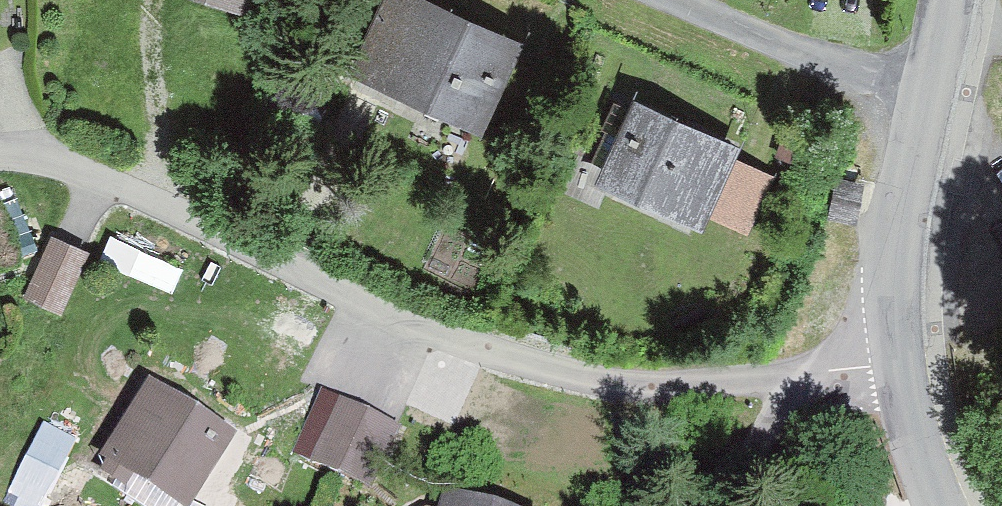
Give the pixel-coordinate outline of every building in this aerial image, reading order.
[(464,0),(382,0),(357,72),(488,131),(528,25),(464,0)] [(740,138),(638,91),(601,171),(703,219),(740,138)] [(748,227),(769,181),(725,161),(704,207),(748,227)] [(841,190),(833,221),(846,224),(853,192),(841,190)] [(30,297),(59,310),(83,256),(53,244),(30,297)] [(150,375),(102,454),(187,505),(192,505),(239,429),(150,375)] [(292,455),(312,458),(339,396),(321,388),(292,455)] [(400,422),(339,396),(312,458),(372,485),(400,422)] [(44,426),(4,502),(12,505),(42,505),(75,442),(44,426)] [(443,489),(438,505),(513,505),(443,489)]
